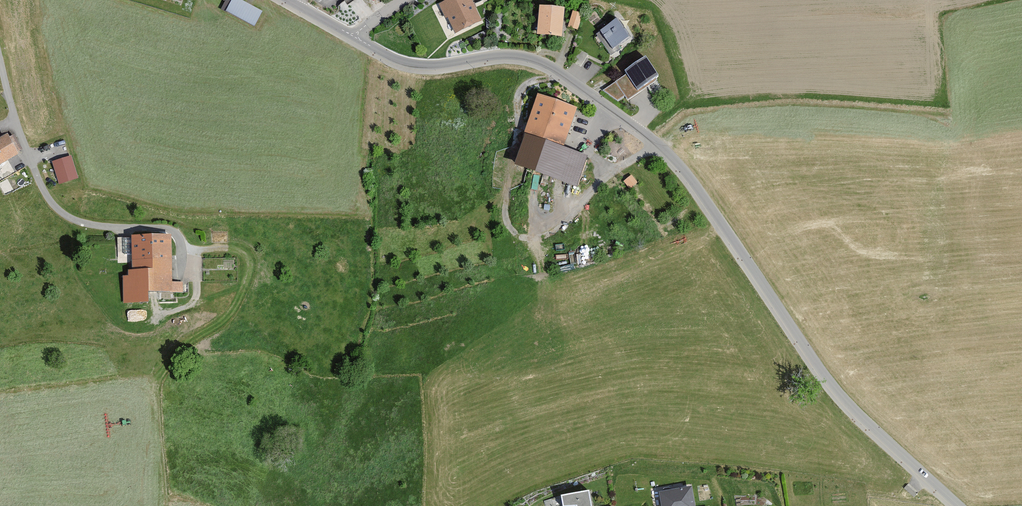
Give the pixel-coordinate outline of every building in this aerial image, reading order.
[(224,4),(220,11),(253,29),(261,15),(237,1),(238,0),(217,0),(224,4)] [(470,0),(451,0),(438,6),(445,21),(447,20),(454,34),(480,22),(470,0)] [(563,11),(539,9),(536,37),(561,39),(563,11)] [(581,16),(572,13),(567,28),(576,31),(581,16)] [(618,21),(600,34),(613,52),(631,39),(618,21)] [(644,60),(623,74),(625,77),(614,84),(627,102),(658,81),(644,60)] [(562,151),(576,110),(537,96),(522,139),(524,140),(514,168),(576,190),(587,159),(562,151)] [(6,138),(0,141),(0,167),(17,158),(15,154),(21,151),(13,137),(8,140),(6,138)] [(70,158),(51,165),(58,186),(77,180),(70,158)] [(637,184),(630,177),(622,184),(629,191),(637,184)] [(170,285),(170,238),(131,239),(131,273),(127,273),(127,279),(122,279),(122,305),(147,305),(147,295),(182,295),(182,285),(170,285)] [(691,489),(659,494),(661,505),(694,505),(691,489)] [(561,505),(590,505),(588,494),(560,499),(561,505)]
